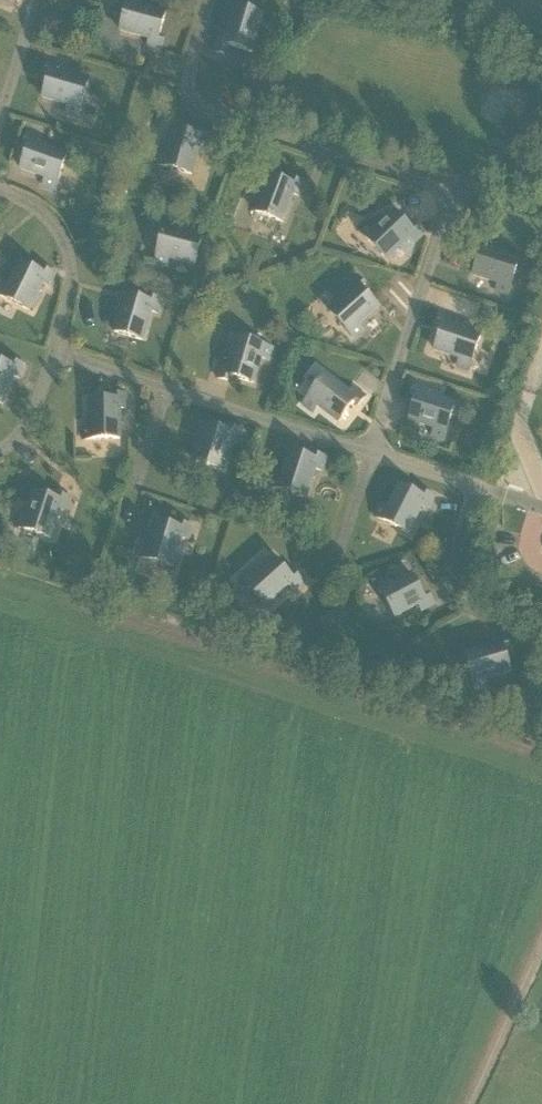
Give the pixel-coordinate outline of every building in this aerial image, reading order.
[(165,39),(160,37),(167,13),(141,6),(143,0),(130,0),(122,31),(151,39),(149,46),(162,50),(165,39)] [(264,15),(236,7),(228,35),(220,33),(215,51),(226,54),(229,45),(253,52),(264,15)] [(49,62),(46,72),(51,74),(44,98),(70,105),(68,113),(79,116),(90,81),(61,72),(63,65),(49,62)] [(212,134),(201,131),(199,136),(175,129),(168,155),(161,153),(157,165),(193,175),(201,146),(208,148),(212,134)] [(29,133),(26,144),(31,145),(22,169),(47,178),(44,185),(56,189),(68,155),(40,145),(42,138),(29,133)] [(294,194),(301,197),(306,184),(295,180),(294,185),(270,176),(256,212),(283,222),(294,194)] [(425,235),(417,227),(413,230),(396,213),(377,232),(371,226),(363,235),(389,261),(410,239),(415,244),(425,235)] [(170,258),(196,265),(202,241),(207,242),(210,231),(196,228),(195,235),(165,227),(156,263),(168,266),(170,258)] [(481,239),(477,250),(482,252),(475,275),(500,284),(498,291),(509,295),(521,260),(492,251),(494,244),(481,239)] [(46,269),(44,274),(21,263),(10,287),(3,283),(0,288),(0,296),(30,311),(43,283),(50,287),(56,274),(46,269)] [(345,290),(349,295),(330,313),(358,342),(367,333),(362,328),(382,309),(365,290),(369,287),(359,276),(345,290)] [(144,341),(152,312),(159,314),(163,300),(153,297),(151,302),(127,295),(116,332),(144,341)] [(443,314),(439,325),(444,326),(436,350),(461,359),(459,366),(470,370),(482,335),(453,325),(456,319),(443,314)] [(254,383),(262,358),(269,360),(273,348),(238,338),(229,367),(222,365),(218,378),(229,381),(230,376),(254,383)] [(15,362),(13,367),(0,362),(0,403),(4,405),(14,376),(21,378),(26,365),(15,362)] [(355,402),(360,406),(366,397),(355,388),(351,394),(327,376),(305,405),(314,412),(319,406),(340,422),(355,402)] [(416,384),(413,395),(418,396),(411,420),(436,428),(434,436),(446,439),(456,404),(427,395),(429,388),(416,384)] [(92,401),(92,427),(84,427),(85,440),(121,439),(121,409),(128,409),(128,395),(117,395),(117,400),(92,401)] [(223,471),(232,442),(239,444),(244,431),(233,427),(231,432),(208,425),(196,462),(223,471)] [(292,452),(284,477),(276,475),(272,487),(307,498),(317,469),(323,471),(328,458),(317,455),(316,460),(292,452)] [(436,498),(426,492),(423,497),(401,486),(389,509),(382,506),(376,516),(409,533),(423,507),(429,510),(436,498)] [(36,493),(28,518),(21,516),(17,527),(52,539),(61,510),(68,512),(72,499),(61,495),(60,500),(36,493)] [(158,522),(150,547),(143,545),(139,557),(174,567),(183,538),(190,540),(194,527),(183,524),(182,529),(158,522)] [(304,582),(297,574),(293,577),(276,559),(256,577),(251,571),(242,579),(267,606),(289,586),(294,591),(304,582)] [(413,575),(394,585),(390,579),(379,584),(396,617),(419,605),(423,611),(435,604),(430,595),(425,597),(413,575)] [(505,648),(510,646),(507,635),(494,639),(496,646),(467,655),(477,690),(488,686),(486,679),(512,672),(505,648)]
